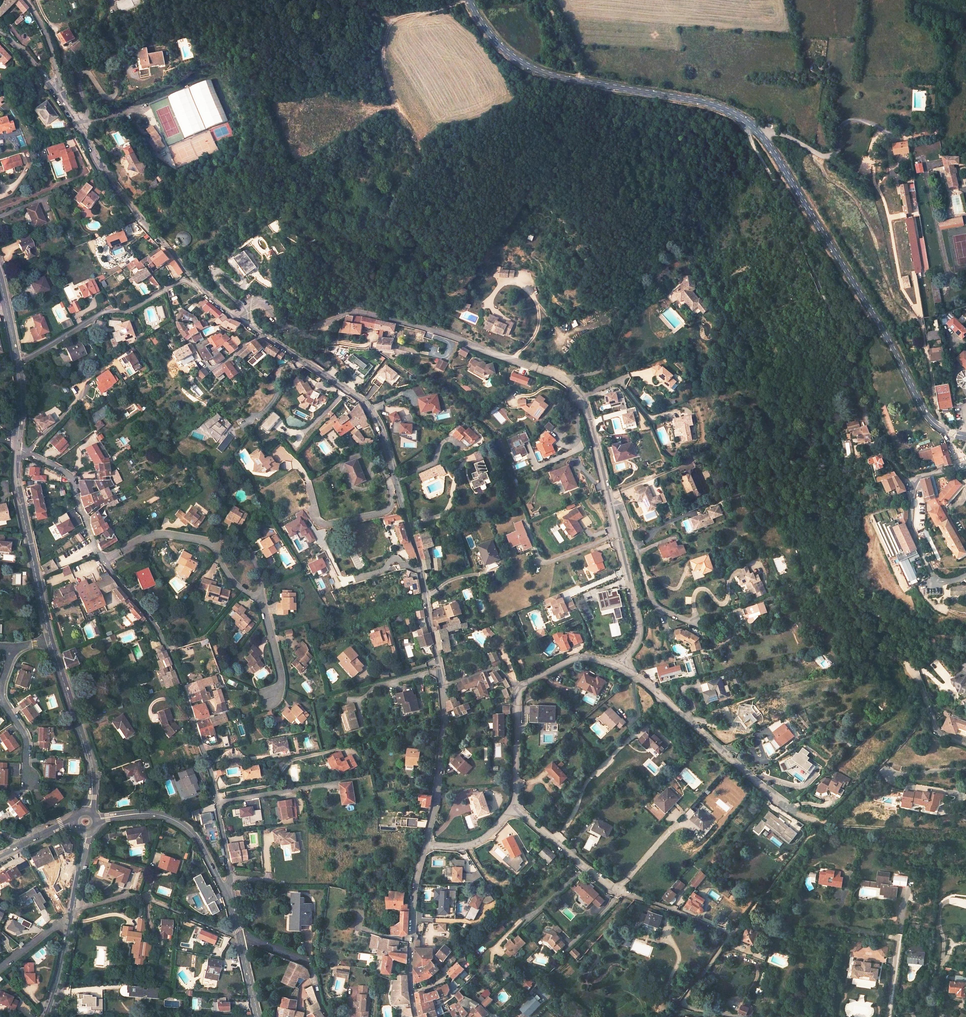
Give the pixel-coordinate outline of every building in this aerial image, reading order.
[(8,6),(13,2),(22,13),(27,8),(25,4),(21,0),(3,0),(2,1),(0,4),(0,14),(8,6)] [(12,23),(14,25),(21,20),(22,20),(19,16),(12,23)] [(59,35),(65,44),(74,38),(68,30),(59,35)] [(4,64),(11,57),(0,45),(0,60),(1,60),(4,64)] [(71,49),(74,54),(80,50),(76,46),(71,49)] [(158,62),(158,65),(165,64),(163,52),(148,54),(147,48),(140,49),(143,65),(158,62)] [(211,79),(169,94),(180,126),(191,122),(190,121),(194,120),(198,132),(226,122),(211,79)] [(39,116),(45,125),(55,117),(45,102),(33,111),(37,117),(39,116)] [(1,133),(0,132),(4,130),(5,133),(10,132),(10,131),(13,130),(11,121),(9,122),(7,123),(5,117),(0,119),(0,133),(1,133)] [(148,139),(156,151),(164,145),(159,138),(160,136),(152,124),(147,128),(152,136),(148,139)] [(895,143),(896,154),(910,152),(909,141),(895,143)] [(64,170),(69,169),(68,166),(74,164),(70,151),(68,147),(62,149),(60,144),(46,148),(48,154),(46,155),(47,159),(60,155),(62,162),(63,161),(64,164),(62,165),(64,170)] [(126,171),(131,172),(131,170),(141,173),(143,166),(136,164),(126,144),(123,144),(121,149),(125,157),(123,158),(128,166),(126,171)] [(951,185),(959,183),(957,177),(956,172),(953,173),(950,162),(954,162),(959,162),(959,157),(950,157),(950,155),(944,154),(950,180),(951,185)] [(3,170),(21,164),(18,155),(9,158),(10,160),(7,160),(6,159),(0,161),(0,162),(3,170)] [(24,164),(31,161),(29,155),(22,157),(24,164)] [(918,173),(925,172),(924,162),(916,163),(918,173)] [(953,173),(956,172),(957,177),(960,176),(957,166),(955,167),(954,162),(950,162),(953,173)] [(960,186),(959,183),(951,185),(950,180),(946,181),(948,188),(960,186)] [(80,201),(90,208),(99,196),(90,189),(91,187),(85,183),(82,187),(80,184),(70,188),(77,193),(72,199),(78,204),(80,201)] [(916,272),(921,272),(921,269),(922,268),(913,216),(912,217),(911,213),(913,213),(911,207),(919,205),(916,184),(911,185),(911,187),(908,187),(908,185),(902,186),(916,272)] [(26,207),(34,224),(46,219),(38,202),(26,207)] [(939,217),(941,230),(965,225),(963,217),(956,218),(955,214),(939,217)] [(131,224),(125,226),(129,234),(135,232),(131,224)] [(127,230),(109,237),(116,255),(126,251),(123,243),(131,240),(127,230)] [(176,241),(174,242),(175,245),(178,243),(178,244),(179,244),(180,245),(181,245),(183,245),(184,245),(186,245),(187,244),(188,244),(189,243),(190,241),(191,240),(191,239),(191,237),(191,236),(190,234),(189,233),(187,231),(186,231),(185,230),(184,230),(183,230),(181,230),(180,231),(179,231),(178,232),(177,233),(176,234),(176,235),(175,236),(175,238),(175,239),(175,240),(176,241)] [(25,249),(29,257),(35,254),(31,245),(34,243),(29,233),(20,236),(22,241),(19,242),(21,248),(24,247),(25,249)] [(925,271),(930,270),(925,238),(920,239),(925,271)] [(175,270),(181,274),(183,273),(176,264),(171,256),(165,250),(162,253),(159,249),(155,252),(147,258),(141,262),(139,263),(137,260),(136,260),(127,266),(130,270),(137,265),(140,270),(144,267),(143,265),(147,260),(150,263),(147,266),(153,273),(168,262),(171,267),(172,266),(175,270)] [(241,268),(247,276),(259,267),(246,251),(237,259),(243,267),(241,268)] [(130,279),(135,286),(137,284),(148,277),(153,283),(154,283),(156,286),(158,284),(147,269),(146,269),(130,279)] [(698,306),(703,313),(708,309),(702,302),(701,303),(691,291),(694,288),(694,283),(689,275),(683,276),(684,284),(674,292),(673,290),(666,295),(673,303),(679,298),(681,301),(683,299),(692,310),(698,306)] [(902,279),(905,288),(910,287),(908,277),(902,279)] [(30,284),(36,296),(48,290),(43,278),(30,284)] [(87,296),(88,299),(91,297),(90,295),(97,291),(92,281),(77,288),(82,299),(87,296)] [(935,302),(942,302),(938,281),(932,283),(935,302)] [(698,293),(701,297),(706,293),(703,289),(698,293)] [(667,298),(660,304),(665,309),(666,309),(664,307),(663,306),(664,306),(664,305),(665,305),(667,307),(672,304),(667,298)] [(66,307),(70,316),(75,313),(75,314),(79,312),(76,303),(71,305),(72,307),(71,307),(70,306),(66,307)] [(229,326),(236,330),(240,324),(239,323),(235,322),(230,320),(227,319),(226,317),(223,315),(211,305),(208,303),(203,308),(208,313),(211,311),(215,315),(214,316),(218,319),(216,322),(227,329),(229,326)] [(163,306),(158,307),(160,315),(161,315),(162,319),(167,317),(163,306)] [(192,337),(195,342),(202,338),(204,337),(201,332),(209,327),(204,320),(199,323),(197,320),(198,319),(183,309),(182,310),(180,311),(177,319),(194,322),(195,324),(190,323),(185,325),(184,323),(177,322),(178,328),(184,338),(188,340),(192,337)] [(505,332),(509,334),(515,322),(509,319),(507,323),(498,319),(499,317),(492,313),(488,322),(495,325),(494,328),(504,333),(505,332)] [(386,330),(394,331),(396,324),(389,322),(377,320),(365,317),(363,317),(354,316),(347,315),(345,321),(345,326),(342,325),(339,332),(352,333),(361,334),(362,325),(376,328),(381,329),(386,330)] [(29,330),(33,341),(43,338),(41,334),(47,332),(42,318),(32,321),(35,328),(29,330)] [(71,318),(61,322),(64,329),(74,325),(71,318)] [(948,324),(963,339),(965,336),(965,329),(954,318),(948,324)] [(121,341),(134,337),(128,322),(122,324),(121,321),(108,319),(107,325),(115,328),(117,327),(121,341)] [(91,337),(93,342),(101,337),(103,334),(102,333),(103,332),(99,329),(98,330),(97,329),(94,331),(96,335),(91,337)] [(939,330),(926,332),(928,340),(940,339),(939,330)] [(214,359),(217,364),(218,364),(225,358),(228,356),(222,350),(219,352),(216,349),(223,345),(231,353),(237,349),(237,346),(241,343),(233,334),(229,338),(226,334),(222,337),(220,333),(208,341),(211,346),(212,345),(214,347),(211,349),(214,352),(212,353),(215,356),(214,357),(215,358),(214,359)] [(380,336),(378,349),(391,349),(392,344),(393,339),(382,337),(380,336)] [(264,346),(267,342),(265,342),(260,338),(254,341),(248,345),(238,354),(234,359),(239,363),(243,358),(241,357),(251,349),(255,354),(262,347),(264,346)] [(65,349),(72,361),(85,355),(78,342),(65,349)] [(203,357),(206,361),(212,357),(202,342),(196,346),(203,357)] [(176,355),(180,361),(181,360),(196,351),(192,345),(191,344),(189,343),(187,345),(175,353),(174,352),(172,354),(174,357),(176,355)] [(265,350),(274,356),(279,350),(269,344),(265,350)] [(928,349),(930,362),(944,360),(942,347),(928,349)] [(461,354),(466,357),(469,352),(464,349),(461,354)] [(279,350),(274,356),(277,358),(280,360),(281,359),(284,354),(279,350)] [(965,350),(956,359),(965,369),(965,351),(965,350)] [(132,353),(119,361),(129,377),(139,371),(138,370),(141,368),(132,353)] [(352,363),(353,362),(359,366),(355,372),(363,378),(372,366),(368,362),(366,364),(352,354),(347,359),(352,363)] [(474,372),(482,376),(484,374),(486,375),(490,374),(495,373),(493,364),(486,365),(485,364),(485,363),(482,362),(478,363),(472,359),(470,363),(472,365),(471,368),(470,370),(474,373),(474,372)] [(213,373),(217,378),(218,377),(223,373),(225,371),(231,379),(237,373),(228,362),(223,366),(219,368),(213,373)] [(436,370),(444,373),(446,366),(439,363),(436,370)] [(397,374),(386,365),(379,373),(380,374),(377,378),(384,383),(387,378),(391,381),(397,374)] [(665,384),(670,388),(676,381),(671,377),(673,375),(663,367),(662,368),(659,365),(652,368),(654,375),(657,374),(664,379),(667,382),(665,384)] [(199,374),(204,379),(209,374),(204,369),(199,374)] [(97,389),(99,392),(103,390),(106,390),(112,386),(111,385),(115,383),(115,382),(115,381),(108,371),(96,379),(98,382),(96,383),(98,386),(99,386),(100,387),(97,389)] [(298,406),(306,410),(309,404),(312,405),(312,404),(316,405),(318,400),(321,401),(323,396),(319,394),(317,397),(312,395),(313,393),(311,392),(312,390),(310,387),(307,389),(306,387),(309,386),(306,381),(303,383),(302,381),(295,385),(300,393),(302,392),(303,394),(297,397),(300,402),(298,406)] [(940,410),(953,407),(949,384),(936,387),(940,410)] [(421,386),(414,390),(418,397),(425,394),(421,386)] [(313,393),(312,395),(317,397),(319,394),(320,391),(315,389),(313,393)] [(613,402),(614,407),(624,405),(625,410),(630,408),(627,398),(621,400),(619,392),(609,395),(611,402),(613,402)] [(433,412),(439,410),(436,394),(419,398),(421,412),(432,409),(433,412)] [(528,410),(538,418),(549,404),(545,400),(546,398),(541,394),(535,402),(533,405),(528,410)] [(520,406),(528,405),(527,402),(527,398),(519,399),(520,406)] [(363,428),(370,425),(363,410),(360,405),(358,404),(350,413),(351,414),(346,416),(338,422),(333,415),(329,420),(341,436),(354,425),(355,426),(360,423),(363,428)] [(629,409),(631,413),(624,415),(626,421),(628,420),(630,428),(638,426),(636,418),(639,417),(636,407),(629,409)] [(401,421),(396,411),(389,415),(393,422),(392,433),(400,433),(400,435),(406,435),(406,438),(411,438),(411,440),(416,440),(416,430),(412,430),(412,424),(406,424),(400,424),(401,421)] [(218,445),(223,449),(233,436),(235,437),(235,435),(234,432),(234,430),(233,428),(231,426),(230,424),(231,423),(224,415),(222,416),(218,412),(202,423),(212,437),(215,441),(219,437),(222,440),(218,445)] [(275,412),(263,426),(270,431),(281,417),(275,412)] [(414,420),(410,413),(403,416),(406,422),(406,424),(412,424),(414,424),(414,420)] [(37,426),(40,430),(49,425),(47,423),(51,421),(47,416),(42,419),(40,415),(32,419),(36,426),(37,426)] [(671,419),(675,443),(692,439),(689,425),(693,424),(691,416),(671,419)] [(95,424),(98,430),(105,425),(101,420),(95,424)] [(319,429),(324,435),(327,432),(326,431),(329,429),(324,423),(319,429)] [(858,438),(859,445),(872,444),(870,433),(868,428),(860,430),(860,428),(858,423),(848,426),(850,432),(855,432),(855,438),(858,438)] [(473,444),(473,443),(472,442),(474,440),(475,441),(479,436),(469,427),(467,431),(462,426),(455,434),(468,446),(473,444)] [(357,443),(373,443),(373,441),(370,441),(370,439),(363,438),(357,430),(352,437),(357,443)] [(550,451),(551,454),(556,452),(552,443),(556,439),(548,431),(545,434),(547,436),(541,438),(543,442),(537,444),(540,449),(541,448),(544,453),(550,451)] [(526,432),(508,439),(516,458),(528,453),(524,443),(530,440),(526,432)] [(50,444),(57,451),(65,444),(58,436),(50,444)] [(620,455),(622,460),(636,456),(632,442),(620,446),(620,443),(613,445),(616,456),(620,455)] [(110,458),(105,449),(99,452),(95,444),(85,449),(92,462),(94,467),(95,471),(97,470),(98,481),(94,481),(79,481),(77,481),(79,489),(80,493),(80,496),(80,497),(82,502),(84,508),(84,511),(87,515),(95,508),(104,500),(106,505),(117,500),(114,494),(110,496),(106,488),(112,486),(110,480),(104,480),(104,476),(109,476),(108,464),(109,464),(108,459),(110,458)] [(948,466),(948,465),(952,464),(950,455),(951,455),(951,454),(950,454),(950,453),(949,453),(946,444),(919,452),(921,458),(923,457),(925,462),(931,460),(932,462),(935,462),(936,466),(945,463),(946,464),(945,464),(945,465),(945,466),(945,467),(946,467),(947,467),(948,466)] [(256,471),(267,473),(267,470),(271,467),(269,464),(274,461),(272,458),(269,458),(266,460),(265,457),(265,456),(260,449),(252,455),(257,462),(256,471)] [(474,452),(477,460),(482,458),(479,450),(474,452)] [(579,457),(583,466),(589,464),(585,454),(584,454),(579,457)] [(873,464),(875,471),(884,469),(883,465),(886,464),(884,459),(881,460),(880,457),(869,460),(870,464),(873,464)] [(347,463),(354,482),(358,480),(359,482),(365,480),(356,460),(347,463)] [(470,482),(473,489),(485,484),(483,481),(488,479),(485,472),(487,471),(483,460),(473,464),(476,471),(470,474),(473,480),(470,482)] [(269,464),(271,467),(273,469),(278,470),(279,464),(276,464),(274,461),(269,464)] [(437,473),(439,477),(445,474),(441,464),(431,468),(434,475),(437,473)] [(560,476),(566,490),(577,486),(568,466),(550,473),(553,479),(560,476)] [(28,476),(33,476),(32,481),(45,482),(45,477),(40,476),(37,476),(38,472),(38,469),(29,468),(28,476)] [(434,475),(431,468),(420,473),(423,481),(434,476),(434,475)] [(688,471),(697,495),(705,492),(696,468),(688,471)] [(704,471),(708,478),(715,475),(712,469),(710,470),(709,469),(704,471)] [(883,481),(888,491),(897,488),(899,493),(906,491),(903,486),(897,476),(895,472),(876,478),(878,483),(883,481)] [(943,504),(946,506),(964,485),(954,476),(935,497),(930,477),(921,479),(923,488),(921,489),(922,496),(923,495),(925,495),(927,501),(927,500),(933,508),(942,503),(943,504)] [(30,488),(35,514),(44,512),(38,486),(30,488)] [(648,511),(657,508),(653,498),(651,497),(652,495),(648,487),(635,492),(638,500),(643,498),(648,511)] [(692,520),(696,529),(713,522),(712,518),(722,514),(719,506),(709,510),(710,512),(699,517),(698,515),(691,518),(692,520)] [(958,558),(965,554),(965,551),(962,544),(942,509),(940,506),(934,509),(930,512),(937,526),(940,524),(949,541),(945,543),(948,547),(951,545),(958,558)] [(67,513),(69,517),(78,513),(77,508),(67,513)] [(179,523),(184,526),(187,523),(195,529),(201,522),(197,518),(199,516),(190,508),(179,523)] [(224,524),(229,527),(231,523),(240,528),(245,519),(241,517),(242,514),(232,508),(224,524)] [(570,533),(572,535),(581,529),(575,520),(574,519),(580,515),(576,508),(569,512),(569,513),(563,517),(565,521),(563,523),(566,528),(565,528),(569,534),(570,533)] [(942,509),(962,544),(965,541),(963,538),(961,539),(944,508),(942,509)] [(310,542),(316,539),(309,527),(308,528),(304,521),(309,518),(304,510),(296,515),(298,518),(284,526),(291,537),(301,532),(303,536),(306,535),(310,542)] [(898,563),(910,589),(919,583),(908,560),(919,555),(916,549),(917,549),(905,523),(908,519),(908,510),(898,515),(899,518),(891,522),(889,518),(877,524),(892,557),(895,564),(898,563)] [(97,544),(100,552),(116,542),(108,528),(107,529),(105,524),(103,524),(100,520),(99,520),(96,512),(89,517),(90,522),(90,524),(91,527),(94,536),(101,532),(106,540),(97,544)] [(382,517),(383,525),(388,524),(387,522),(403,518),(402,514),(400,514),(382,517)] [(515,524),(518,531),(523,529),(520,521),(515,524)] [(410,558),(416,556),(414,550),(410,541),(408,541),(403,525),(394,527),(400,545),(401,544),(410,558)] [(507,535),(511,546),(521,542),(524,549),(530,546),(523,529),(518,531),(507,535)] [(424,570),(430,568),(428,557),(429,557),(426,548),(433,546),(431,539),(429,531),(414,535),(421,560),(424,570)] [(75,535),(80,542),(84,539),(80,532),(75,535)] [(9,551),(10,542),(3,541),(4,534),(0,534),(0,550),(9,551)] [(260,551),(264,558),(275,551),(271,545),(278,541),(274,535),(267,539),(266,538),(259,542),(261,546),(263,546),(264,548),(260,551)] [(931,537),(927,538),(937,561),(941,559),(931,537)] [(478,546),(485,565),(499,559),(491,540),(478,546)] [(671,554),(672,556),(686,551),(683,544),(679,544),(677,545),(676,541),(675,541),(667,544),(666,542),(658,544),(661,552),(663,551),(665,556),(671,554)] [(319,560),(308,565),(312,573),(321,569),(323,574),(327,573),(326,572),(329,571),(324,560),(328,558),(325,551),(317,555),(319,560)] [(592,571),(594,573),(604,568),(601,560),(602,559),(601,556),(602,553),(596,551),(585,555),(589,566),(592,571)] [(181,574),(187,577),(191,570),(192,571),(196,563),(191,560),(190,562),(188,560),(189,556),(182,553),(177,564),(184,568),(181,574)] [(357,555),(352,557),(357,570),(363,567),(357,555)] [(700,567),(702,573),(712,570),(707,555),(690,561),(693,569),(700,567)] [(435,572),(442,571),(439,557),(437,557),(433,558),(435,572)] [(41,566),(45,574),(57,569),(51,560),(41,566)] [(68,566),(61,569),(64,577),(71,574),(68,566)] [(112,590),(120,601),(125,597),(120,591),(109,577),(102,566),(96,568),(101,580),(87,586),(85,581),(74,586),(86,613),(97,608),(103,605),(104,605),(100,596),(112,590)] [(700,567),(693,569),(691,570),(694,578),(703,575),(702,573),(700,567)] [(754,599),(763,596),(757,577),(753,579),(752,575),(749,576),(746,569),(740,571),(742,575),(737,577),(739,582),(740,581),(742,585),(744,584),(747,591),(749,596),(752,595),(754,599)] [(137,579),(142,590),(154,585),(149,574),(147,571),(144,572),(143,570),(135,574),(138,579),(137,579)] [(412,586),(411,581),(411,579),(404,580),(405,588),(412,586)] [(413,589),(414,595),(420,593),(419,587),(418,581),(418,579),(411,581),(412,586),(413,589)] [(205,600),(216,603),(217,600),(222,601),(227,603),(229,593),(216,589),(217,584),(207,581),(207,582),(205,589),(208,591),(205,600)] [(51,605),(53,609),(74,599),(72,594),(74,593),(70,584),(58,589),(62,597),(52,602),(53,604),(51,605)] [(952,586),(953,596),(965,596),(965,586),(952,586)] [(603,592),(611,610),(621,606),(614,588),(603,592)] [(277,614),(287,614),(287,609),(294,609),(294,598),(291,598),(291,593),(283,593),(281,593),(281,603),(277,603),(277,614)] [(555,614),(557,619),(563,616),(562,613),(567,611),(564,604),(561,598),(559,599),(559,598),(558,598),(556,594),(544,600),(546,606),(551,604),(553,608),(551,609),(553,615),(555,614)] [(127,609),(137,620),(139,618),(142,621),(145,619),(144,618),(132,605),(126,598),(123,601),(126,604),(127,603),(130,607),(127,609)] [(564,604),(567,611),(576,607),(572,601),(564,604)] [(431,612),(433,622),(435,631),(436,637),(438,651),(440,650),(450,647),(447,631),(457,628),(458,629),(462,628),(468,627),(467,623),(460,624),(460,623),(458,618),(450,619),(449,617),(461,614),(457,602),(445,607),(432,612),(431,612)] [(755,617),(757,612),(763,614),(766,613),(762,602),(741,609),(743,615),(744,615),(747,618),(746,620),(747,622),(749,623),(751,622),(755,617)] [(239,625),(244,629),(250,621),(242,615),(245,610),(241,606),(237,603),(233,608),(236,611),(232,617),(236,621),(234,623),(238,627),(239,625)] [(103,605),(97,608),(100,614),(106,612),(103,605)] [(416,611),(418,618),(424,617),(423,610),(416,611)] [(377,632),(372,633),(376,647),(388,643),(389,646),(390,646),(392,651),(397,649),(390,626),(385,627),(385,626),(376,628),(377,632)] [(491,630),(489,627),(482,630),(484,635),(491,640),(496,635),(495,634),(491,630)] [(291,628),(284,630),(286,637),(293,635),(291,628)] [(537,631),(540,638),(547,635),(544,628),(537,631)] [(691,646),(692,650),(700,648),(698,639),(695,637),(696,636),(693,634),(692,636),(690,635),(691,633),(686,629),(685,631),(681,629),(676,630),(678,638),(682,637),(683,639),(691,644),(691,646)] [(559,644),(562,652),(570,649),(570,648),(575,645),(582,641),(579,635),(570,634),(563,637),(561,632),(553,635),(556,642),(558,644),(559,644)] [(418,637),(421,647),(433,644),(430,633),(428,634),(418,637)] [(100,640),(102,644),(106,643),(110,641),(108,636),(100,640)] [(292,663),(298,670),(302,666),(303,668),(308,664),(306,662),(310,658),(307,655),(310,652),(307,650),(308,649),(306,643),(304,641),(298,646),(300,648),(295,652),(299,656),(292,663)] [(159,668),(160,669),(163,668),(166,667),(171,665),(168,657),(165,651),(164,651),(162,645),(155,648),(157,653),(159,660),(157,661),(159,668)] [(251,669),(254,672),(262,666),(256,658),(260,655),(254,646),(247,651),(250,655),(249,655),(245,659),(249,663),(246,666),(249,670),(251,669)] [(346,666),(353,675),(361,669),(360,668),(353,659),(355,657),(357,655),(350,646),(339,655),(342,659),(339,662),(343,666),(344,665),(346,666)] [(64,663),(66,668),(77,664),(75,658),(73,653),(75,652),(73,648),(62,652),(64,657),(63,657),(63,659),(64,663)] [(492,662),(493,665),(500,662),(499,659),(496,653),(490,655),(492,661),(492,662)] [(355,657),(353,659),(360,668),(362,666),(355,657)] [(965,693),(965,660),(964,659),(961,665),(964,667),(962,670),(960,668),(952,675),(955,677),(949,679),(951,682),(950,683),(951,685),(952,684),(953,687),(955,686),(958,695),(963,693),(963,694),(965,693)] [(31,666),(24,663),(22,669),(20,669),(15,683),(26,687),(30,672),(29,672),(31,666)] [(674,666),(676,675),(683,673),(681,664),(674,666)] [(352,676),(353,675),(346,666),(344,665),(343,666),(346,671),(347,670),(352,676)] [(661,681),(670,678),(667,669),(669,669),(667,665),(657,668),(661,681)] [(166,672),(168,672),(166,667),(163,668),(160,669),(159,668),(158,668),(161,677),(167,675),(166,672)] [(161,677),(165,689),(172,686),(178,683),(173,670),(168,672),(166,672),(167,675),(161,677)] [(486,699),(490,697),(489,695),(487,688),(493,685),(492,684),(500,680),(502,679),(501,679),(495,671),(492,672),(489,673),(491,676),(488,677),(487,674),(486,671),(481,673),(476,674),(471,676),(457,682),(455,683),(460,693),(467,690),(467,689),(474,686),(473,685),(477,684),(481,698),(485,696),(486,699)] [(578,688),(599,698),(607,682),(597,677),(596,680),(586,675),(578,688)] [(186,694),(190,703),(201,699),(202,701),(210,699),(208,692),(205,691),(204,687),(217,682),(214,676),(195,682),(183,686),(186,694)] [(501,679),(502,679),(500,680),(507,699),(510,698),(506,688),(509,686),(505,679),(504,677),(501,679)] [(702,684),(707,702),(726,697),(721,679),(702,684)] [(212,691),(216,704),(223,701),(219,689),(212,691)] [(407,712),(419,710),(416,697),(414,697),(413,691),(398,694),(400,703),(406,702),(407,712)] [(30,702),(32,705),(36,703),(31,695),(27,698),(30,702)] [(454,709),(456,717),(467,713),(466,710),(469,708),(467,703),(459,707),(455,698),(454,695),(448,696),(448,702),(447,703),(447,711),(454,709)] [(692,700),(695,709),(703,707),(699,697),(692,700)] [(27,698),(20,702),(23,707),(22,707),(29,720),(38,715),(32,705),(30,702),(27,698)] [(223,701),(216,704),(216,714),(226,711),(223,701)] [(742,720),(747,726),(756,719),(753,716),(756,713),(750,706),(749,702),(743,702),(743,705),(736,705),(736,720),(742,720)] [(301,712),(306,717),(309,715),(298,703),(296,705),(302,711),(301,712)] [(193,713),(194,718),(208,716),(203,704),(191,707),(193,713)] [(296,717),(301,723),(307,718),(306,717),(301,712),(302,711),(296,705),(296,704),(292,708),(293,709),(291,711),(288,708),(282,713),(290,723),(296,717)] [(346,730),(358,727),(354,712),(356,711),(354,704),(342,707),(344,714),(342,715),(346,730)] [(531,721),(554,722),(554,707),(531,706),(531,721)] [(493,736),(503,736),(503,715),(510,714),(510,707),(502,707),(502,714),(493,714),(493,736)] [(170,731),(174,735),(182,727),(176,722),(173,724),(172,720),(174,720),(170,709),(160,713),(164,724),(163,724),(164,727),(169,733),(170,731)] [(615,724),(618,728),(623,723),(620,719),(619,720),(609,709),(599,718),(609,729),(615,724)] [(198,731),(200,738),(213,733),(214,730),(212,726),(227,721),(224,714),(217,716),(209,719),(196,723),(198,731)] [(965,729),(965,720),(948,714),(942,728),(954,732),(957,726),(965,729)] [(118,728),(125,738),(134,733),(121,715),(111,721),(116,729),(118,728)] [(777,741),(780,745),(792,735),(780,720),(768,725),(773,732),(774,731),(780,738),(777,741)] [(53,732),(53,727),(49,726),(49,727),(39,727),(38,740),(39,741),(39,747),(47,747),(48,741),(48,738),(54,735),(53,732)] [(637,741),(646,749),(649,745),(658,754),(666,746),(657,738),(648,729),(637,741)] [(7,730),(1,734),(4,739),(3,739),(11,750),(19,745),(11,734),(10,734),(7,730)] [(272,744),(274,752),(288,750),(286,741),(285,741),(284,737),(271,739),(272,744)] [(739,741),(744,747),(749,744),(745,737),(739,741)] [(797,752),(795,751),(791,756),(783,761),(786,766),(795,762),(802,767),(803,766),(810,771),(814,765),(803,757),(808,751),(801,746),(797,752)] [(408,750),(407,763),(418,764),(419,751),(408,750)] [(349,769),(358,765),(353,756),(343,761),(342,761),(341,759),(343,754),(341,751),(338,753),(337,752),(329,756),(331,760),(329,761),(334,769),(336,768),(341,769),(344,770),(348,768),(349,769)] [(48,756),(46,756),(46,763),(45,763),(44,777),(55,777),(55,769),(62,766),(62,758),(55,758),(55,756),(54,756),(54,754),(49,754),(49,756),(48,756)] [(452,763),(464,774),(471,767),(459,756),(452,763)] [(228,760),(229,768),(238,766),(237,759),(228,760)] [(544,768),(559,784),(567,777),(558,768),(563,764),(561,761),(556,766),(552,761),(544,768)] [(0,762),(0,783),(7,784),(8,769),(7,769),(7,762),(0,762)] [(135,775),(138,782),(145,779),(139,762),(123,768),(126,778),(135,775)] [(240,766),(241,772),(242,772),(244,771),(245,778),(251,776),(251,778),(260,777),(257,765),(249,767),(248,764),(240,766)] [(164,768),(165,774),(174,772),(172,766),(164,768)] [(182,787),(185,797),(195,794),(194,792),(198,790),(195,782),(196,782),(191,768),(179,773),(184,786),(182,787)] [(244,780),(251,778),(251,776),(245,778),(244,771),(242,772),(244,780)] [(816,792),(821,794),(827,792),(829,789),(837,793),(840,788),(842,785),(844,786),(845,784),(849,786),(851,781),(839,774),(835,775),(837,781),(835,782),(833,781),(832,782),(828,780),(819,788),(816,792)] [(343,804),(354,802),(352,782),(340,783),(343,804)] [(62,796),(57,788),(45,797),(45,798),(41,801),(45,808),(50,805),(50,806),(62,796)] [(666,808),(667,809),(670,805),(671,804),(672,805),(678,799),(676,798),(667,790),(658,800),(661,803),(666,808)] [(15,796),(11,791),(2,797),(6,802),(8,800),(15,796)] [(925,811),(934,812),(934,806),(936,806),(938,800),(941,800),(942,795),(928,792),(928,793),(922,792),(922,793),(913,792),(913,793),(903,792),(901,807),(910,809),(911,803),(926,806),(925,811)] [(473,796),(478,816),(489,813),(483,793),(473,796)] [(431,803),(432,796),(421,794),(420,799),(424,800),(423,806),(430,807),(431,803)] [(19,800),(15,796),(8,800),(12,805),(11,806),(9,808),(9,810),(13,815),(15,815),(17,813),(20,816),(28,810),(20,800),(19,800)] [(281,819),(291,817),(289,808),(294,807),(293,799),(276,802),(276,806),(279,806),(281,819)] [(702,805),(691,819),(703,829),(711,820),(707,816),(711,812),(702,805)] [(251,807),(238,808),(239,814),(240,818),(249,817),(253,816),(252,811),(251,807)] [(199,815),(198,809),(191,812),(193,818),(195,817),(196,821),(200,820),(201,825),(204,824),(205,829),(213,827),(210,812),(199,815)] [(261,810),(252,811),(253,816),(249,817),(250,824),(256,823),(255,822),(262,821),(261,810)] [(751,830),(756,834),(761,828),(765,824),(779,835),(779,836),(788,844),(796,833),(768,810),(761,818),(765,821),(763,823),(759,820),(751,830)] [(419,819),(397,817),(396,826),(418,828),(419,819)] [(591,830),(606,838),(611,827),(596,820),(591,830)] [(765,824),(761,828),(766,832),(769,828),(779,836),(779,835),(765,824)] [(125,831),(127,840),(136,839),(137,843),(137,844),(147,842),(144,828),(125,831)] [(284,834),(284,831),(275,833),(276,842),(281,842),(284,843),(292,842),(292,840),(296,840),(295,833),(291,833),(284,834)] [(512,836),(502,841),(506,848),(507,847),(510,854),(512,857),(519,854),(520,853),(512,836)] [(292,840),(292,842),(293,851),(300,850),(299,842),(296,842),(296,840),(292,840)] [(227,844),(230,862),(247,859),(246,850),(244,850),(238,851),(237,843),(227,844)] [(538,854),(548,863),(554,856),(544,847),(538,854)] [(30,855),(25,857),(32,869),(36,867),(52,860),(47,848),(30,855)] [(512,857),(510,854),(508,856),(510,857),(505,862),(516,871),(521,866),(519,864),(522,861),(519,854),(512,857)] [(158,866),(175,871),(179,860),(162,855),(158,866)] [(463,865),(463,860),(455,860),(453,858),(450,861),(453,865),(453,867),(445,867),(445,875),(453,876),(457,876),(457,881),(461,881),(461,879),(465,879),(464,881),(472,881),(473,877),(471,874),(461,873),(461,868),(462,868),(462,865),(463,865)] [(115,880),(113,885),(123,888),(125,883),(129,871),(111,864),(108,874),(117,877),(116,880),(115,880)] [(131,864),(129,870),(137,873),(140,868),(131,864)] [(0,872),(0,883),(0,884),(7,880),(8,881),(20,875),(15,867),(4,873),(3,871),(0,872)] [(473,877),(472,881),(481,876),(477,870),(471,874),(473,877)] [(701,871),(692,883),(698,887),(707,875),(701,871)] [(832,886),(836,887),(836,886),(841,886),(842,879),(839,878),(833,877),(834,872),(827,871),(827,873),(820,872),(819,882),(828,883),(828,880),(832,880),(832,884),(832,886)] [(884,897),(896,899),(898,888),(894,887),(894,885),(900,886),(901,878),(889,877),(889,873),(880,872),(880,876),(878,875),(877,883),(876,884),(882,884),(881,888),(880,895),(885,896),(884,897)] [(192,878),(206,905),(213,901),(216,900),(208,884),(205,886),(199,874),(192,878)] [(581,881),(574,889),(581,896),(585,900),(587,898),(588,899),(591,902),(592,901),(598,906),(604,900),(598,894),(598,893),(592,888),(590,889),(581,881)] [(679,888),(674,883),(662,897),(669,902),(676,894),(675,893),(679,888)] [(36,894),(33,888),(19,896),(22,902),(25,900),(33,896),(35,898),(33,899),(34,900),(40,911),(45,908),(42,904),(45,902),(39,892),(36,894)] [(445,891),(446,891),(446,890),(434,890),(434,899),(439,900),(438,914),(440,914),(440,913),(440,898),(435,898),(436,891),(445,891)] [(390,926),(391,935),(404,936),(408,934),(408,919),(409,909),(407,909),(407,904),(403,904),(404,892),(389,891),(389,897),(386,897),(387,908),(395,907),(401,908),(401,924),(390,926)] [(455,899),(455,891),(446,891),(445,891),(436,891),(435,898),(440,898),(440,913),(448,913),(448,907),(447,907),(448,901),(449,901),(449,899),(455,899)] [(486,904),(493,900),(489,893),(482,898),(475,894),(473,897),(471,896),(467,903),(470,905),(464,917),(469,920),(470,919),(473,920),(479,909),(477,908),(480,901),(486,904)] [(688,900),(685,906),(689,908),(691,906),(698,910),(698,911),(700,912),(701,912),(702,912),(703,912),(703,911),(703,910),(703,909),(703,908),(702,908),(700,907),(704,900),(693,893),(690,896),(695,899),(693,902),(688,900)] [(291,924),(291,930),(301,930),(301,925),(311,925),(311,923),(311,916),(309,916),(310,908),(306,908),(307,904),(303,904),(303,898),(299,898),(299,894),(292,894),(292,902),(291,902),(291,907),(294,907),(294,911),(296,911),(296,916),(293,916),(293,924),(291,924)] [(33,896),(25,900),(27,904),(34,900),(33,899),(35,898),(33,896)] [(589,904),(591,902),(588,899),(587,898),(585,900),(581,896),(581,897),(589,904)] [(218,912),(213,901),(206,905),(211,916),(218,912)] [(645,922),(653,925),(653,923),(658,925),(661,916),(649,912),(645,922)] [(134,965),(141,965),(141,961),(143,960),(144,957),(148,958),(150,945),(138,944),(139,934),(144,934),(144,931),(145,921),(137,920),(135,934),(130,934),(130,929),(121,928),(120,937),(125,938),(124,942),(134,943),(134,947),(134,948),(135,948),(134,954),(133,953),(133,954),(132,959),(135,959),(134,965)] [(160,937),(165,939),(165,934),(171,934),(172,921),(161,920),(161,925),(160,925),(159,925),(158,926),(158,927),(158,928),(158,929),(159,929),(159,930),(160,930),(160,933),(160,937)] [(28,929),(21,923),(12,934),(20,939),(28,929)] [(545,929),(542,940),(548,942),(557,952),(565,945),(559,939),(560,938),(556,935),(561,930),(555,924),(553,926),(552,931),(545,929)] [(502,925),(496,931),(499,933),(505,927),(502,925)] [(741,942),(747,945),(748,942),(753,944),(758,932),(753,930),(749,928),(747,928),(741,942)] [(217,936),(200,929),(197,937),(213,944),(217,936)] [(505,953),(508,957),(511,954),(512,955),(515,951),(524,944),(517,937),(511,942),(510,941),(504,946),(508,950),(505,953)] [(384,957),(382,971),(390,973),(393,958),(407,963),(407,961),(407,954),(407,950),(407,948),(400,948),(400,949),(397,949),(396,946),(396,941),(389,939),(385,939),(380,938),(378,956),(384,955),(384,956),(384,957)] [(851,942),(849,951),(854,952),(859,949),(860,944),(851,942)] [(436,954),(444,959),(447,956),(453,960),(457,956),(453,953),(451,951),(444,945),(436,954)] [(882,957),(887,957),(888,949),(879,947),(879,953),(882,957)] [(414,967),(415,982),(430,976),(439,969),(432,960),(422,968),(421,967),(427,963),(436,954),(432,954),(432,949),(420,948),(415,948),(414,967)] [(570,952),(575,958),(579,954),(574,948),(570,952)] [(485,957),(491,952),(488,949),(482,954),(485,957)] [(907,963),(922,964),(924,954),(908,952),(907,963)] [(204,978),(213,979),(213,975),(218,976),(220,961),(207,959),(204,978)] [(870,980),(876,981),(879,965),(854,961),(851,977),(857,978),(858,975),(871,977),(870,980)] [(294,986),(300,975),(305,979),(309,979),(309,976),(308,970),(303,966),(302,966),(291,962),(283,981),(294,986)] [(458,962),(448,972),(454,979),(464,969),(458,962)] [(31,974),(31,966),(24,966),(24,983),(37,983),(37,976),(33,976),(33,974),(31,974)] [(391,995),(393,1004),(400,1003),(409,1003),(408,992),(407,983),(407,979),(407,975),(398,975),(398,980),(394,980),(393,985),(391,995)] [(965,997),(965,985),(965,983),(955,982),(951,982),(949,992),(957,993),(957,996),(965,997)] [(440,1015),(437,1016),(435,1010),(433,999),(441,997),(447,995),(450,989),(448,984),(437,988),(437,990),(425,994),(424,989),(415,992),(416,998),(417,1003),(418,1009),(420,1015),(420,1016),(440,1016),(440,1015)] [(146,997),(157,998),(158,989),(147,988),(146,990),(142,990),(143,988),(124,986),(124,995),(142,996),(142,994),(146,995),(146,997)] [(324,1015),(321,1010),(313,986),(306,989),(310,997),(307,999),(309,1003),(313,1000),(315,1004),(310,1006),(314,1013),(308,1015),(309,1016),(325,1016),(324,1015)] [(459,1015),(457,1016),(454,1010),(456,1008),(457,1011),(458,1012),(459,1011),(461,1014),(464,1016),(467,1013),(469,1015),(470,1016),(474,1013),(476,1016),(483,1016),(487,1014),(481,1008),(490,999),(486,997),(484,999),(480,995),(475,1000),(464,996),(459,991),(455,995),(459,1000),(457,1003),(456,1003),(450,1010),(446,1012),(448,1016),(452,1015),(453,1016),(460,1016),(459,1015)] [(9,1006),(8,1008),(14,1010),(18,1002),(13,1000),(12,999),(10,998),(11,997),(1,992),(0,992),(0,1002),(9,1006)] [(92,994),(79,995),(79,998),(82,998),(82,1003),(85,1003),(85,1007),(90,1006),(90,1010),(102,1010),(101,999),(95,999),(95,997),(92,997),(92,994)] [(368,1011),(365,1011),(366,994),(357,994),(357,1002),(354,1002),(353,1007),(357,1007),(356,1016),(368,1016),(368,1011)] [(528,1012),(523,1016),(530,1016),(544,1003),(535,994),(523,1006),(528,1012)] [(296,1011),(295,1011),(297,1001),(285,998),(282,1007),(280,1007),(277,1016),(282,1016),(294,1016),(296,1011)] [(229,1010),(229,1001),(217,1001),(217,1011),(229,1010)] [(746,1015),(750,1016),(752,1010),(748,1008),(749,1006),(742,1003),(741,1005),(737,1014),(746,1015)] [(403,1008),(403,1016),(410,1016),(412,1016),(411,1011),(410,1008),(403,1008)]
